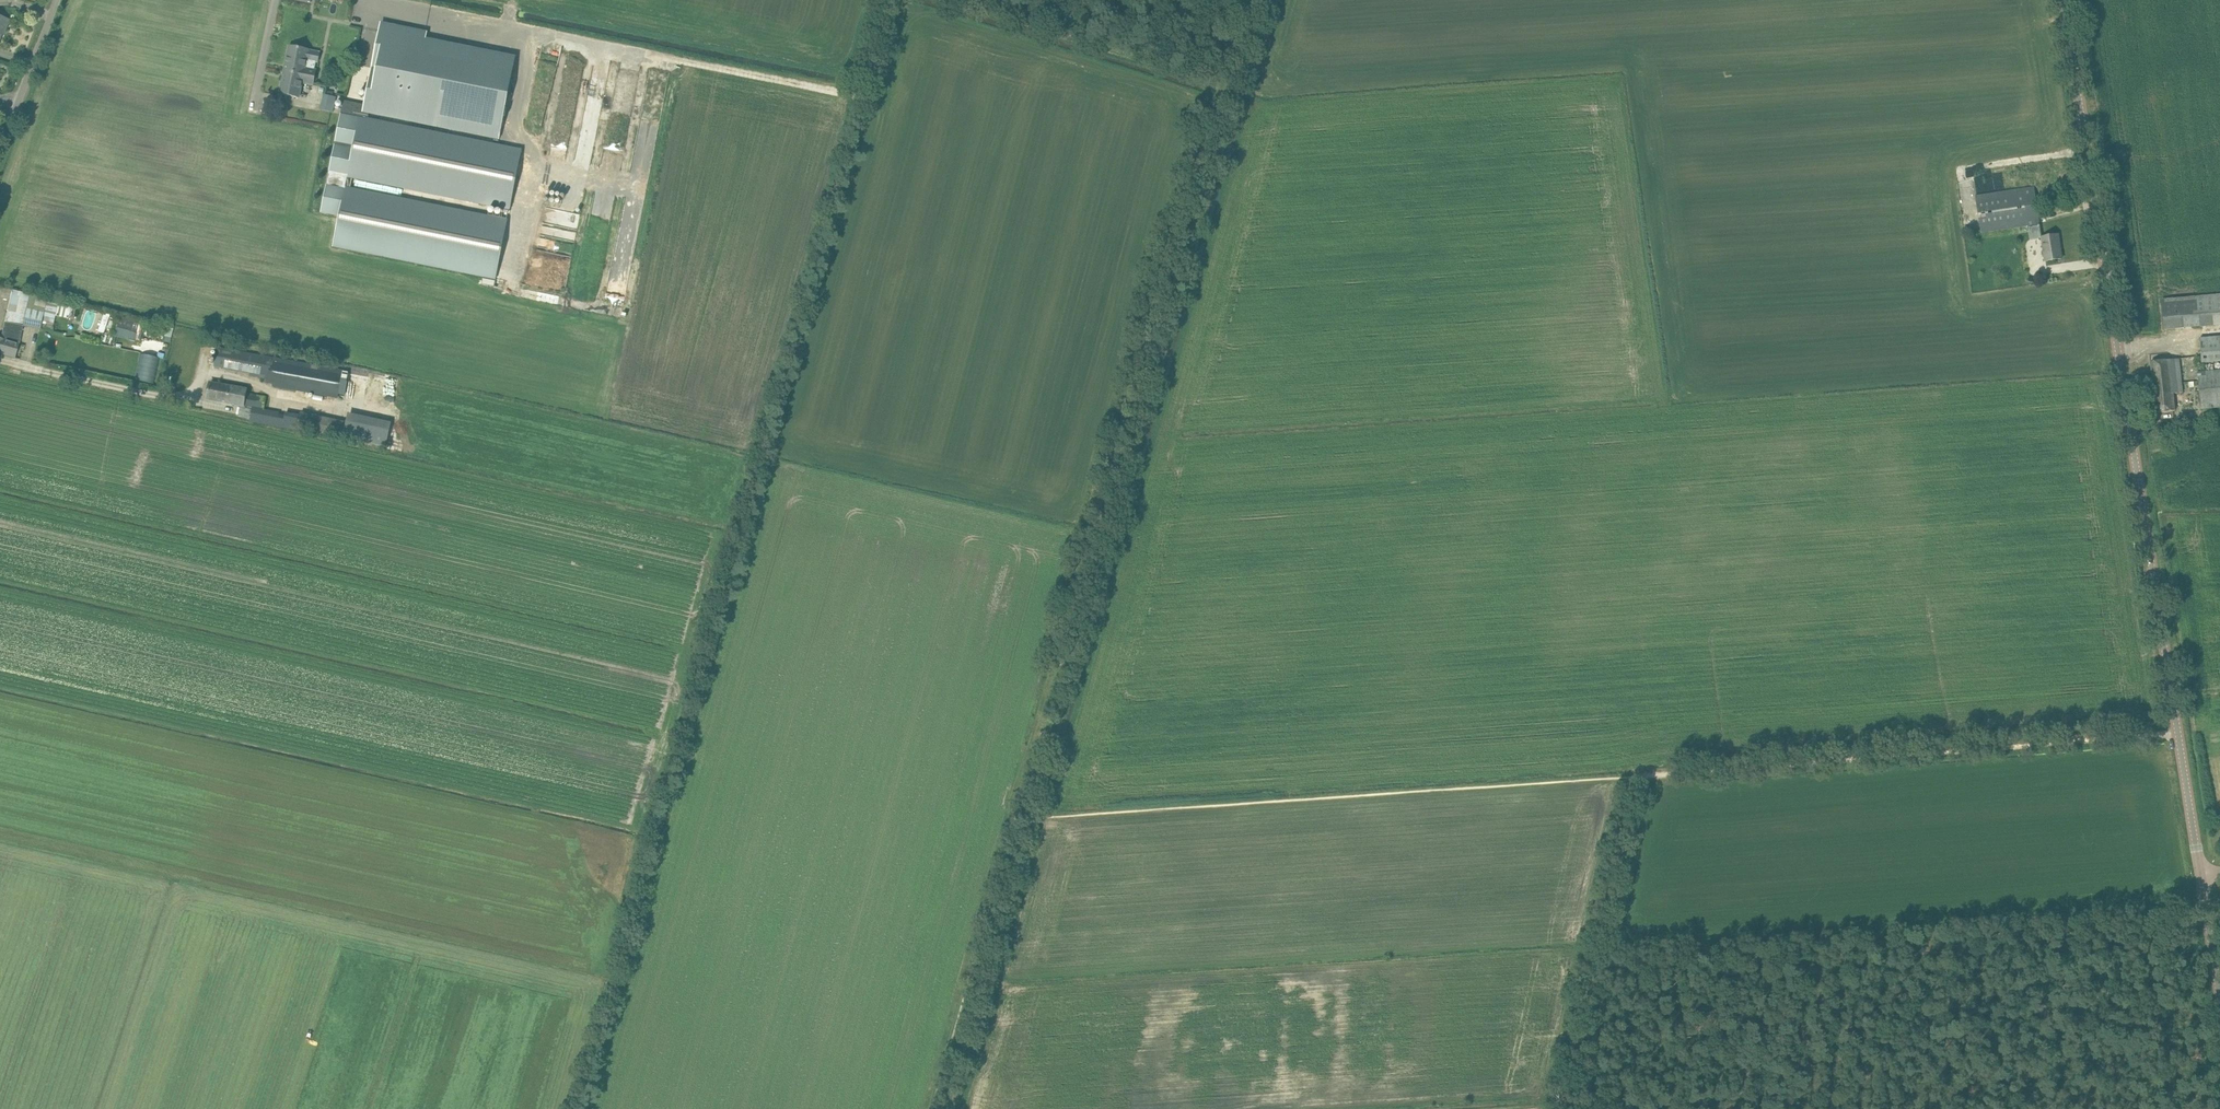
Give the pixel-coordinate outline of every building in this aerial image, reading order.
[(9,20),(0,17),(0,37),(3,29),(5,29),(9,20)] [(499,139),(516,57),(426,39),(427,33),(381,23),(374,56),(365,105),(362,118),(368,119),(369,113),(499,139)] [(289,46),(284,71),(315,77),(316,70),(315,70),(316,62),(306,60),(308,50),(300,48),(289,46)] [(529,121),(540,124),(554,73),(540,70),(535,86),(538,87),(529,121)] [(313,85),(315,77),(284,71),(280,94),(299,97),(302,83),(313,85)] [(324,94),(320,109),(333,112),(336,97),(324,94)] [(350,187),(352,177),(510,209),(521,150),(368,119),(362,118),(365,105),(343,101),(327,183),(328,183),(350,187)] [(576,156),(574,166),(587,168),(588,159),(576,156)] [(497,278),(509,219),(328,183),(322,214),(340,218),(334,245),(497,278)] [(2023,188),(1976,196),(1982,228),(1983,233),(2018,227),(2040,224),(2034,187),(2023,188)] [(2040,225),(2029,226),(2030,232),(2030,234),(2031,239),(2042,238),(2042,237),(2040,225)] [(2042,238),(2043,238),(2046,261),(2051,260),(2062,258),(2058,235),(2042,237),(2042,238)] [(1,355),(1,354),(15,358),(18,344),(22,325),(39,329),(40,322),(53,324),(55,315),(58,301),(53,300),(46,298),(11,289),(11,291),(9,300),(1,337),(0,336),(0,355),(1,355)] [(2162,300),(2164,330),(2219,325),(2219,295),(2162,300)] [(104,333),(109,314),(102,312),(97,331),(104,333)] [(117,317),(113,335),(133,340),(138,322),(117,317)] [(2201,339),(2203,363),(2219,361),(2219,337),(2201,339)] [(218,347),(214,369),(224,371),(225,369),(265,376),(264,382),(273,384),(272,387),(337,399),(343,370),(273,357),(274,354),(261,352),(261,355),(218,347)] [(2179,359),(2151,362),(2156,413),(2176,411),(2174,393),(2182,392),(2179,359)] [(2198,373),(2201,409),(2219,407),(2219,371),(2198,373)] [(248,394),(248,390),(210,383),(207,399),(264,410),(266,398),(248,394)] [(385,442),(388,420),(344,413),(343,420),(299,412),(297,427),(385,442)]
